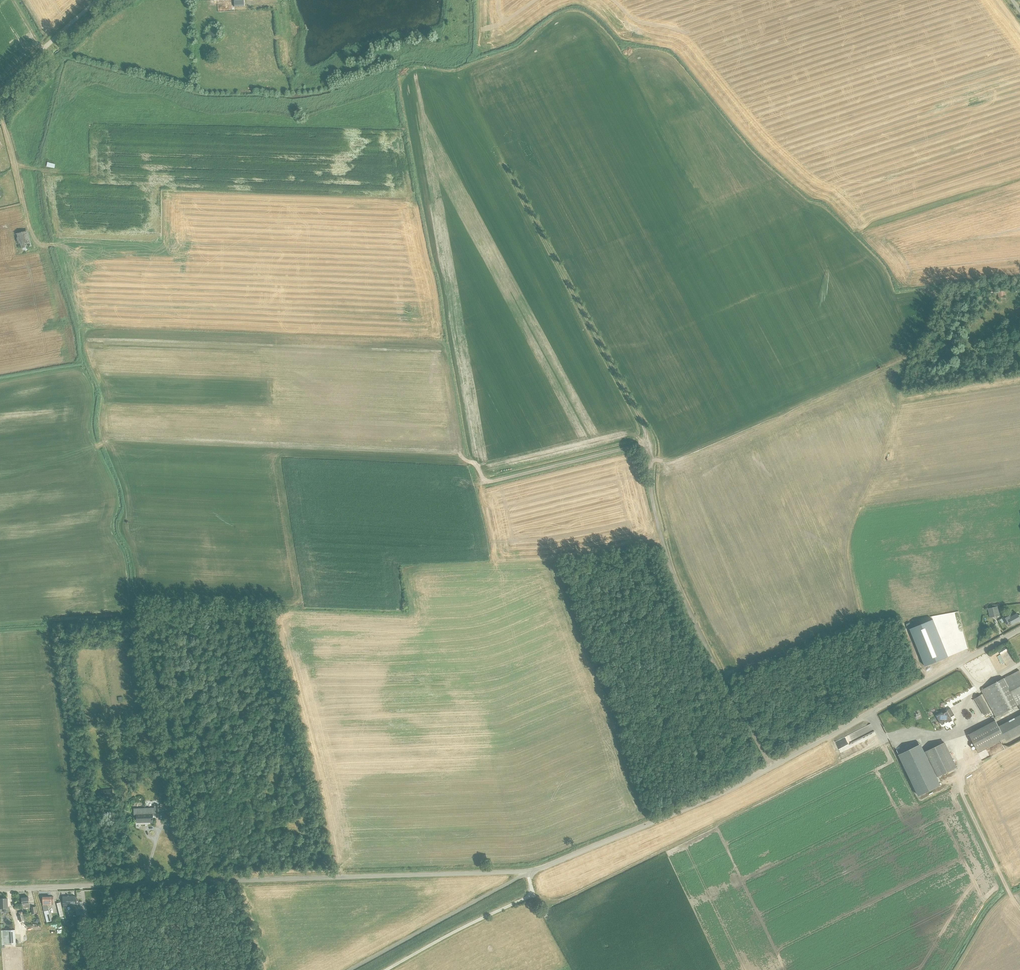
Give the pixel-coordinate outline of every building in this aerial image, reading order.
[(16,234),(20,249),(29,246),(25,232),(16,234)] [(988,606),(988,608),(990,617),(1000,615),(998,607),(1000,607),(999,603),(988,606)] [(1003,616),(1007,623),(1011,621),(1012,624),(1019,620),(1019,614),(1018,615),(1017,613),(1012,616),(1009,617),(1007,614),(1003,616)] [(933,619),(910,629),(925,666),(936,662),(948,657),(933,619)] [(1009,648),(992,655),(998,669),(1007,665),(1003,655),(1011,652),(1009,648)] [(1008,710),(1018,705),(1019,708),(1019,671),(1019,670),(982,690),(995,715),(996,717),(1008,710)] [(981,695),(975,698),(985,715),(990,712),(981,695)] [(951,708),(937,716),(942,725),(948,721),(949,723),(953,721),(951,717),(955,715),(951,708)] [(1008,710),(996,717),(995,717),(996,719),(1009,712),(1008,710)] [(969,734),(978,752),(1005,738),(1006,741),(1019,734),(1019,715),(999,726),(996,721),(995,720),(969,734)] [(137,739),(138,747),(148,745),(146,737),(137,739)] [(945,742),(925,752),(938,777),(957,767),(945,742)] [(921,744),(898,754),(919,796),(941,785),(921,744)] [(109,783),(103,783),(103,794),(113,794),(113,787),(109,787),(109,783)] [(137,815),(137,823),(153,822),(153,814),(137,815)] [(69,905),(72,911),(73,911),(73,910),(74,910),(75,910),(76,910),(76,909),(77,909),(77,908),(78,908),(78,907),(79,906),(79,905),(79,904),(79,903),(79,902),(79,901),(79,900),(78,900),(78,899),(77,899),(77,898),(76,898),(75,898),(75,896),(70,896),(69,895),(68,895),(67,896),(63,896),(63,903),(63,908),(67,907),(67,905),(69,905)] [(23,908),(26,908),(30,907),(29,897),(22,898),(22,906),(23,906),(23,908)] [(43,905),(44,911),(47,922),(50,921),(48,910),(47,905),(53,905),(53,897),(43,897),(43,905)] [(1,930),(2,945),(16,944),(15,930),(1,930)]
